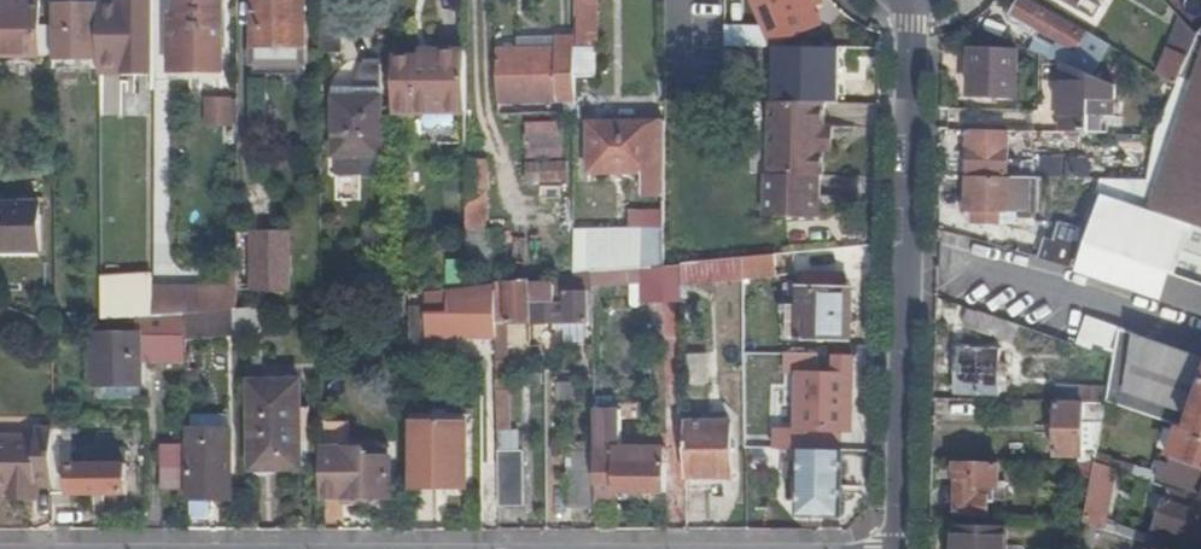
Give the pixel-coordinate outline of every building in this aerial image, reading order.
[(40,58),(40,0),(0,0),(0,58),(40,58)] [(101,5),(102,62),(102,70),(157,69),(156,0),(101,0),(101,5)] [(177,16),(169,16),(169,48),(169,73),(222,72),(222,0),(177,0),(177,16)] [(305,0),(253,0),(254,79),(304,79),(305,0)] [(575,50),(595,49),(595,0),(575,0),(574,40),(575,50)] [(821,6),(818,0),(751,0),(771,46),(820,26),(813,9),(821,6)] [(1014,14),(1080,52),(1089,37),(1024,0),(1023,0),(1014,14)] [(1096,20),(1102,9),(1087,0),(1064,0),(1096,20)] [(1182,78),(1199,37),(1198,36),(1164,0),(1159,6),(1185,34),(1176,52),(1171,50),(1160,75),(1179,84),(1182,78)] [(101,5),(53,5),(53,62),(102,62),(101,5)] [(1200,227),(1200,32),(1198,36),(1199,37),(1182,78),(1197,82),(1153,211),(1200,227)] [(1096,74),(1113,47),(1095,36),(1075,67),(1095,75),(1096,74)] [(515,53),(498,54),(499,102),(515,101),(558,101),(574,101),(575,87),(575,63),(575,50),(574,40),(515,41),(515,53)] [(750,78),(751,48),(732,48),(732,78),(750,78)] [(1018,51),(975,50),(973,97),(1017,98),(1018,51)] [(1042,54),(1034,51),(1033,62),(1042,66),(1042,54)] [(393,116),(467,116),(467,53),(436,54),(436,60),(394,60),(393,116)] [(1068,134),(1091,134),(1092,116),(1115,116),(1117,82),(1096,74),(1095,75),(1075,67),(1042,54),(1042,66),(1068,76),(1068,94),(1068,134)] [(860,103),(860,80),(793,79),(792,101),(860,103)] [(234,128),(235,97),(206,96),(205,127),(234,128)] [(382,100),(336,101),(335,157),(382,157),(382,100)] [(515,117),(559,116),(558,101),(515,101),(515,117)] [(770,105),(752,105),(751,178),(769,178),(770,105)] [(770,105),(769,178),(824,180),(825,153),(828,153),(828,131),(825,131),(826,106),(770,105)] [(568,124),(527,122),(524,184),(565,185),(568,124)] [(665,142),(664,126),(589,126),(589,175),(648,176),(648,192),(664,192),(665,175),(665,142)] [(1010,178),(1037,178),(1036,166),(1010,165),(1011,132),(973,132),(972,153),(972,175),(1010,175),(1010,178)] [(460,156),(456,150),(450,150),(446,155),(450,162),(456,162),(460,156)] [(486,195),(486,165),(471,165),(471,195),(486,195)] [(824,180),(769,178),(769,221),(823,223),(824,180)] [(969,211),(978,212),(977,222),(1005,223),(1005,212),(1014,212),(1015,180),(970,179),(969,211)] [(1080,274),(1129,290),(1144,210),(1107,197),(1080,274)] [(0,205),(0,253),(37,253),(37,205),(0,205)] [(1144,210),(1129,290),(1200,314),(1200,230),(1144,210)] [(1072,269),(1084,234),(1071,229),(1046,221),(1042,232),(1040,238),(1027,233),(1020,253),(1072,269)] [(575,227),(574,273),(622,274),(621,287),(663,288),(664,230),(575,227)] [(287,243),(237,243),(237,285),(237,292),(288,292),(287,243)] [(780,258),(743,262),(743,280),(779,281),(780,258)] [(844,296),(844,278),(802,277),(801,314),(783,314),(782,338),(851,341),(853,297),(844,296)] [(593,281),(509,290),(509,296),(529,296),(529,294),(588,293),(589,324),(594,324),(593,281)] [(156,288),(156,317),(210,313),(233,311),(237,310),(237,292),(237,285),(156,288)] [(1116,359),(1122,330),(997,285),(986,314),(1019,325),(1116,359)] [(497,322),(498,390),(508,390),(508,365),(517,365),(517,337),(509,325),(509,296),(509,290),(496,291),(496,308),(497,322)] [(529,296),(509,296),(509,325),(589,324),(588,293),(529,294),(529,296)] [(497,322),(496,308),(457,309),(458,316),(478,316),(478,318),(488,318),(488,322),(497,322)] [(1014,341),(1019,325),(986,314),(970,308),(964,324),(1014,341)] [(410,310),(411,344),(419,344),(419,310),(410,310)] [(233,311),(210,313),(210,324),(233,324),(233,311)] [(478,316),(458,316),(428,316),(428,339),(479,338),(478,318),(478,316)] [(181,361),(183,326),(142,325),(143,338),(95,336),(95,386),(142,387),(142,360),(181,361)] [(1122,330),(1116,359),(1108,402),(1140,413),(1151,355),(1182,366),(1162,421),(1183,428),(1200,434),(1200,358),(1122,330)] [(1003,348),(962,348),(962,394),(1002,395),(1003,377),(1010,377),(1010,365),(1003,365),(1003,348)] [(1140,413),(1162,421),(1182,366),(1151,355),(1140,413)] [(836,360),(836,376),(800,375),(799,430),(850,431),(850,408),(853,408),(854,361),(836,360)] [(301,469),(299,381),(250,382),(252,468),(301,469)] [(1086,405),(1060,404),(1060,456),(1085,456),(1086,405)] [(468,411),(411,412),(411,424),(437,425),(437,421),(468,422),(468,411)] [(411,424),(411,491),(468,491),(468,422),(437,421),(437,425),(411,424)] [(72,422),(52,422),(52,426),(52,458),(52,484),(52,485),(52,494),(125,494),(126,465),(83,465),(72,465),(72,422)] [(621,422),(595,423),(596,471),(596,493),(667,493),(667,465),(651,466),(651,451),(622,450),(621,422)] [(731,422),(685,422),(686,478),(732,478),(731,422)] [(0,434),(0,490),(10,490),(10,493),(36,493),(36,485),(52,485),(52,484),(52,458),(52,426),(36,425),(36,434),(0,434)] [(1183,428),(1173,458),(1175,459),(1200,468),(1200,434),(1183,428)] [(230,500),(229,431),(191,432),(191,500),(230,500)] [(322,445),(322,500),(391,500),(391,446),(322,445)] [(188,491),(187,446),(163,446),(164,491),(188,491)] [(83,451),(83,465),(126,465),(126,452),(83,451)] [(1175,459),(1172,464),(1164,462),(1160,474),(1158,478),(1200,493),(1200,468),(1175,459)] [(1097,464),(1097,463),(1081,462),(1081,478),(1095,479),(1097,464)] [(841,517),(843,465),(802,463),(800,515),(841,517)] [(1112,469),(1097,464),(1095,479),(1086,524),(1098,528),(1106,530),(1107,525),(1115,526),(1118,508),(1110,506),(1117,471),(1112,469)] [(979,487),(991,487),(1008,487),(1008,482),(1002,482),(1002,467),(959,466),(958,515),(990,516),(991,495),(979,495),(979,487)] [(570,504),(597,504),(596,493),(596,471),(570,471),(570,504)] [(991,495),(991,487),(979,487),(979,495),(991,495)] [(1083,487),(1063,488),(1063,517),(1083,518),(1083,487)] [(1198,512),(1168,502),(1156,533),(1187,545),(1187,547),(1193,548),(1200,548),(1200,504),(1198,512)] [(1086,524),(1081,548),(1094,548),(1098,528),(1086,524)] [(958,529),(957,548),(1008,548),(1008,546),(990,546),(990,530),(958,529)]
